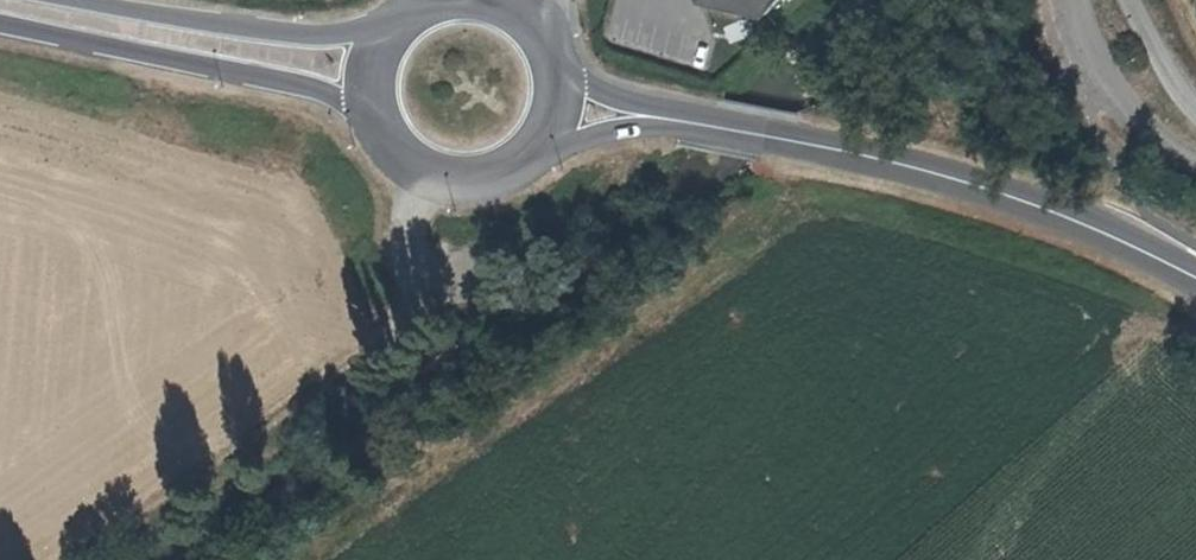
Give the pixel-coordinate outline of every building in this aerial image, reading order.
[(778,0),(737,0),(770,9),(778,0)]
